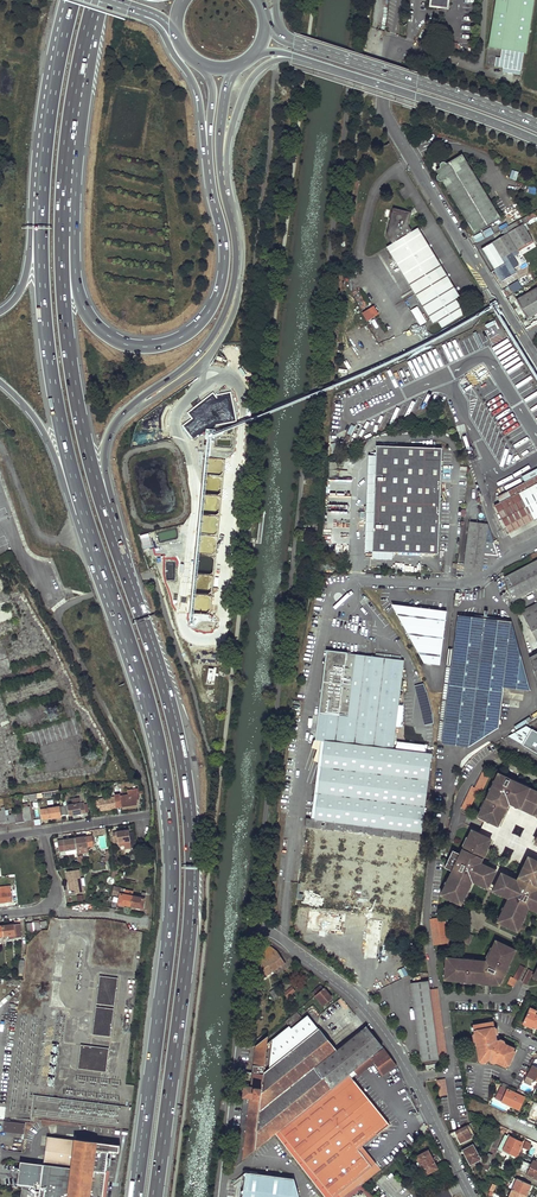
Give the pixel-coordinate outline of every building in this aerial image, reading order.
[(430,6),(448,8),(449,0),(431,0),(430,6)] [(488,47),(502,49),(524,53),(525,53),(534,0),(496,0),(488,47)] [(458,20),(455,51),(471,52),(474,22),(458,20)] [(520,75),(524,53),(502,49),(500,58),(496,58),(495,67),(503,68),(502,72),(520,75)] [(442,166),(443,167),(438,170),(440,174),(440,175),(438,176),(438,178),(438,179),(438,180),(439,181),(440,182),(441,182),(443,182),(444,181),(476,235),(502,219),(465,155),(450,164),(449,163),(448,162),(448,161),(447,161),(445,161),(443,162),(443,163),(442,165),(442,166)] [(511,170),(509,179),(516,180),(518,171),(511,170)] [(439,321),(443,328),(466,313),(452,291),(414,231),(412,232),(409,227),(412,218),(409,213),(394,209),(388,236),(393,244),(391,245),(439,321)] [(530,221),(536,217),(536,215),(535,212),(527,216),(530,221)] [(530,221),(527,216),(517,222),(520,227),(524,224),(530,221)] [(483,248),(501,279),(516,270),(514,267),(509,259),(514,256),(513,256),(521,251),(521,250),(519,248),(533,240),(524,224),(520,227),(517,222),(501,230),(504,235),(483,248)] [(418,228),(414,231),(452,291),(457,289),(418,228)] [(519,248),(521,250),(534,242),(533,240),(519,248)] [(434,324),(439,321),(391,245),(387,248),(434,324)] [(509,259),(514,267),(518,264),(514,256),(509,259)] [(509,286),(513,293),(522,288),(517,280),(509,286)] [(505,287),(502,289),(507,297),(513,293),(509,287),(506,289),(505,287)] [(528,319),(536,313),(536,288),(517,299),(528,319)] [(362,314),(367,322),(378,315),(373,306),(362,314)] [(418,306),(411,310),(420,326),(427,322),(418,306)] [(427,366),(429,371),(464,355),(464,354),(479,347),(475,339),(477,338),(474,331),(422,356),(422,355),(408,362),(410,365),(413,363),(416,370),(419,368),(417,364),(420,363),(422,368),(427,366)] [(440,395),(432,398),(434,404),(442,401),(440,395)] [(341,444),(345,447),(350,437),(346,435),(341,444)] [(438,553),(442,448),(376,445),(376,455),(369,455),(364,550),(392,552),(411,552),(438,553)] [(509,533),(536,519),(536,475),(498,497),(500,502),(494,505),(509,533)] [(484,553),(487,523),(470,521),(464,565),(482,568),(482,565),(484,553)] [(487,523),(484,553),(490,554),(492,554),(497,555),(487,523)] [(411,560),(411,552),(392,552),(391,559),(411,560)] [(511,600),(536,587),(536,555),(532,557),(534,561),(504,576),(511,600)] [(536,641),(536,603),(521,611),(536,641)] [(395,611),(424,661),(440,663),(446,610),(399,605),(399,608),(398,609),(395,611)] [(13,620),(12,610),(0,612),(0,622),(13,620)] [(457,615),(442,744),(469,747),(499,727),(503,688),(530,691),(511,622),(510,622),(498,620),(497,620),(486,619),(483,618),(472,617),(471,617),(458,615),(457,615)] [(349,716),(358,653),(328,649),(321,712),(349,716)] [(536,683),(536,652),(529,656),(536,683)] [(349,716),(321,712),(318,738),(327,739),(394,747),(404,658),(362,653),(358,653),(349,716)] [(508,736),(522,745),(532,729),(526,726),(508,736)] [(522,745),(536,754),(536,732),(532,729),(522,745)] [(42,730),(26,734),(28,748),(47,745),(45,738),(44,738),(42,730)] [(327,739),(319,790),(425,803),(432,752),(394,747),(327,739)] [(485,771),(476,787),(480,789),(483,791),(492,774),(485,771)] [(480,817),(485,819),(497,825),(501,817),(503,818),(507,808),(508,806),(507,805),(509,802),(510,800),(514,802),(513,804),(517,806),(516,806),(517,808),(519,807),(521,808),(522,806),(536,813),(536,792),(531,789),(515,781),(514,783),(511,782),(511,780),(509,779),(509,778),(501,774),(499,778),(491,794),(488,800),(484,809),(480,817)] [(497,777),(489,793),(491,794),(499,778),(497,777)] [(532,787),(516,779),(515,781),(531,789),(532,787)] [(474,786),(462,809),(469,812),(480,789),(476,787),(474,786)] [(319,790),(315,819),(421,832),(425,803),(319,790)] [(101,811),(117,808),(117,806),(115,795),(115,793),(111,793),(111,797),(102,799),(102,796),(97,797),(98,806),(101,805),(101,811)] [(122,808),(137,805),(136,801),(139,800),(138,794),(120,796),(120,794),(115,795),(117,806),(121,805),(122,808)] [(70,815),(85,813),(84,804),(84,803),(80,803),(80,798),(72,799),(73,804),(64,806),(65,815),(70,814),(70,815)] [(24,822),(31,821),(29,806),(22,807),(23,813),(24,822)] [(42,819),(61,816),(65,815),(64,806),(41,809),(42,819)] [(536,816),(536,814),(536,813),(522,806),(521,808),(536,816)] [(16,823),(24,822),(23,813),(14,814),(16,823)] [(7,824),(16,823),(14,814),(6,815),(7,824)] [(516,824),(512,833),(519,836),(523,827),(516,824)] [(131,848),(130,840),(129,832),(129,830),(114,832),(115,843),(120,843),(120,846),(125,845),(126,849),(131,848)] [(445,887),(442,894),(458,902),(462,894),(465,896),(469,886),(470,884),(468,883),(470,879),(472,880),(479,883),(481,879),(487,882),(489,877),(492,878),(496,870),(481,863),(479,862),(480,858),(483,859),(484,857),(488,847),(486,846),(490,838),(479,833),(473,830),(470,836),(465,846),(463,850),(465,851),(463,855),(461,853),(453,850),(445,866),(453,870),(455,871),(453,876),(451,875),(449,878),(445,887)] [(89,847),(94,846),(93,836),(76,838),(77,848),(78,854),(89,853),(89,847)] [(72,849),(77,848),(76,838),(59,841),(61,856),(73,854),(72,849)] [(506,846),(502,854),(509,858),(514,849),(506,846)] [(503,894),(510,898),(512,899),(510,903),(508,902),(507,904),(502,913),(505,915),(501,923),(517,930),(521,923),(525,914),(527,911),(525,910),(527,906),(529,907),(536,911),(536,889),(535,889),(536,885),(536,860),(532,858),(528,866),(525,865),(521,874),(520,877),(522,878),(520,882),(518,881),(502,873),(498,881),(501,882),(499,887),(505,890),(503,894)] [(79,871),(67,872),(70,890),(77,889),(78,893),(84,892),(83,887),(82,888),(81,886),(85,886),(84,878),(80,878),(79,871)] [(479,883),(478,885),(487,889),(492,878),(489,877),(487,882),(481,879),(479,883)] [(498,881),(493,892),(502,896),(503,894),(505,890),(499,887),(501,882),(498,881)] [(119,903),(131,906),(133,896),(124,894),(125,889),(122,888),(115,887),(114,892),(117,893),(121,894),(119,903)] [(12,901),(11,889),(7,890),(7,891),(0,892),(0,903),(12,901)] [(131,906),(142,908),(146,893),(142,892),(141,897),(133,896),(131,906)] [(296,898),(295,906),(379,917),(391,919),(392,910),(296,898)] [(431,920),(434,946),(445,944),(443,922),(438,922),(438,919),(431,920)] [(34,930),(41,929),(41,928),(45,927),(47,925),(47,921),(34,923),(34,930)] [(9,935),(15,935),(15,937),(21,937),(20,924),(3,926),(4,935),(9,935)] [(467,933),(463,941),(469,944),(473,936),(467,933)] [(447,959),(446,977),(454,978),(454,981),(460,981),(471,982),(481,983),(483,983),(483,980),(492,981),(493,977),(501,981),(504,975),(509,964),(513,956),(510,955),(513,949),(497,941),(493,948),(487,962),(483,970),(481,970),(481,961),(475,961),(463,960),(447,959)] [(491,947),(485,960),(487,962),(493,948),(491,947)] [(270,955),(278,967),(285,963),(277,951),(270,955)] [(263,960),(271,973),(278,967),(270,955),(270,956),(263,960)] [(263,960),(260,962),(261,971),(259,972),(258,978),(261,978),(262,979),(271,973),(263,960)] [(520,966),(514,979),(518,980),(520,981),(526,969),(520,966)] [(298,968),(295,970),(300,978),(303,977),(298,968)] [(288,973),(294,983),(300,979),(300,978),(295,970),(294,969),(288,973)] [(529,970),(523,983),(528,985),(534,973),(529,970)] [(97,1003),(115,1006),(118,978),(100,975),(97,1003)] [(511,978),(508,984),(515,987),(518,980),(514,979),(511,978)] [(428,982),(411,985),(421,1062),(439,1060),(430,990),(428,982)] [(315,989),(318,993),(324,987),(321,984),(315,989)] [(315,994),(323,1004),(331,997),(324,987),(318,993),(315,994)] [(270,991),(276,999),(280,996),(275,988),(270,991)] [(430,990),(439,1060),(447,1059),(438,989),(430,990)] [(93,1034),(110,1037),(114,1008),(96,1006),(93,1034)] [(524,1023),(530,1026),(531,1024),(536,1027),(536,1015),(536,1014),(536,1011),(531,1008),(529,1011),(524,1023)] [(285,1021),(289,1025),(300,1016),(297,1011),(285,1021)] [(335,1051),(307,1015),(291,1028),(289,1025),(273,1038),(269,1069),(263,1074),(267,1043),(268,1035),(256,1045),(253,1072),(242,1159),(274,1133),(348,1074),(353,1070),(370,1057),(382,1047),(366,1026),(335,1051)] [(474,1025),(479,1061),(490,1060),(506,1067),(515,1048),(499,1040),(497,1044),(495,1043),(494,1036),(496,1036),(494,1021),(474,1025)] [(269,1069),(273,1038),(267,1043),(263,1074),(269,1069)] [(78,1068),(106,1072),(109,1048),(81,1044),(78,1068)] [(373,1062),(383,1076),(395,1066),(387,1052),(385,1048),(371,1059),(370,1057),(353,1070),(355,1072),(357,1075),(373,1062)] [(524,1082),(530,1085),(534,1079),(536,1080),(536,1067),(536,1066),(536,1059),(524,1082)] [(236,1165),(242,1159),(253,1072),(247,1071),(236,1165)] [(348,1074),(274,1133),(324,1196),(334,1196),(371,1167),(358,1150),(362,1147),(389,1125),(348,1074)] [(437,1081),(440,1096),(447,1095),(445,1080),(437,1081)] [(503,1099),(508,1089),(502,1086),(496,1099),(502,1101),(503,1099)] [(508,1089),(503,1099),(511,1104),(510,1105),(520,1110),(525,1097),(508,1089)] [(4,1132),(25,1133),(25,1122),(4,1121),(4,1132)] [(467,1131),(465,1126),(456,1131),(458,1136),(457,1137),(461,1143),(471,1137),(468,1131),(467,1131)] [(107,1165),(109,1165),(110,1155),(108,1155),(109,1151),(119,1152),(120,1145),(48,1136),(44,1164),(40,1190),(37,1190),(36,1194),(40,1195),(40,1196),(102,1196),(107,1165)] [(505,1136),(499,1149),(517,1157),(523,1143),(510,1137),(510,1138),(505,1136)] [(276,1147),(280,1144),(274,1138),(271,1141),(276,1147)] [(522,1148),(529,1150),(531,1142),(524,1141),(522,1148)] [(472,1146),(461,1152),(469,1167),(479,1162),(472,1146)] [(334,1196),(343,1196),(360,1183),(362,1185),(380,1170),(362,1147),(358,1150),(371,1167),(334,1196)] [(416,1157),(425,1175),(437,1168),(428,1151),(416,1157)] [(489,1155),(485,1164),(489,1166),(493,1157),(489,1155)] [(518,1170),(536,1178),(536,1162),(534,1161),(532,1165),(522,1161),(518,1170)] [(292,1196),(284,1194),(287,1176),(245,1171),(243,1174),(245,1176),(243,1189),(240,1191),(243,1193),(242,1196),(292,1196)] [(284,1194),(292,1196),(298,1196),(294,1178),(287,1176),(284,1194)] [(517,1179),(513,1189),(527,1196),(531,1185),(517,1179)] [(356,1194),(354,1193),(360,1188),(369,1196),(374,1196),(363,1186),(362,1185),(360,1183),(343,1196),(352,1196),(356,1194)]
